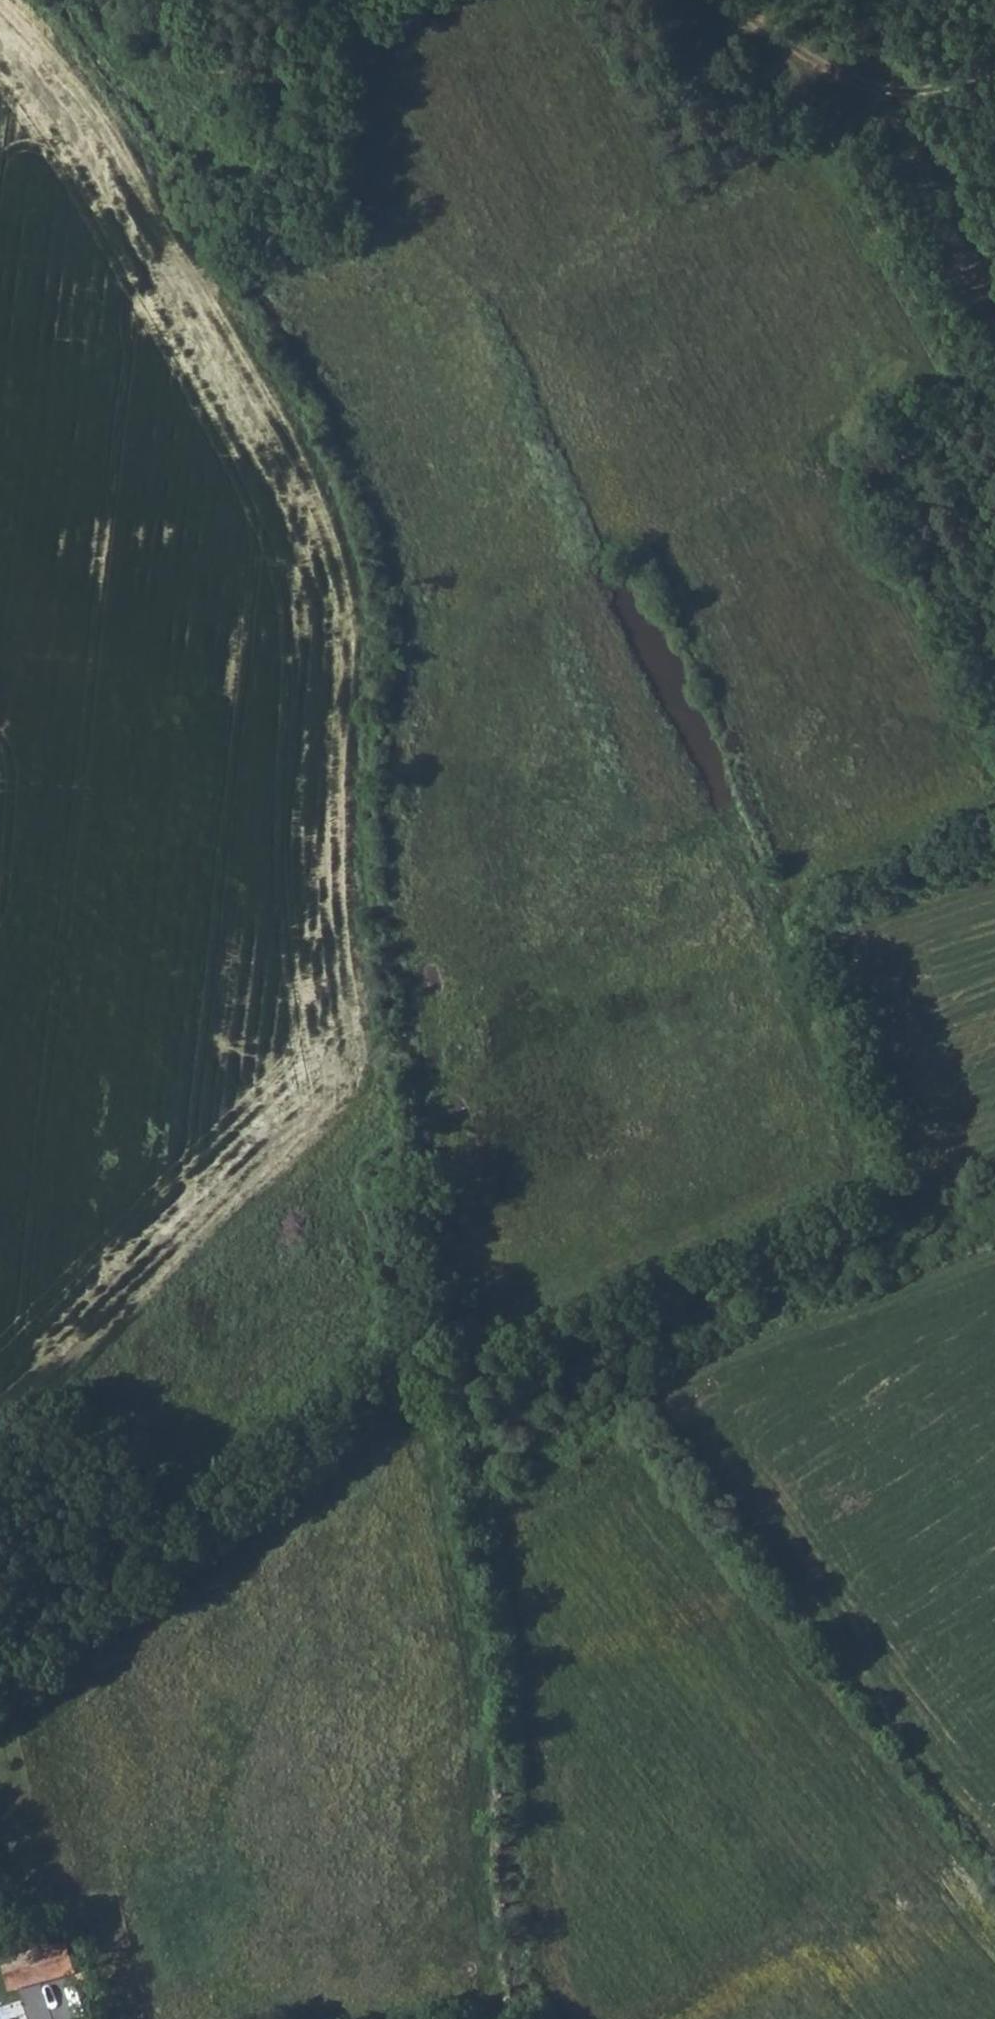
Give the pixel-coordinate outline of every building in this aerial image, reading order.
[(86,1993),(76,1961),(5,1983),(16,2016),(86,1993)]
